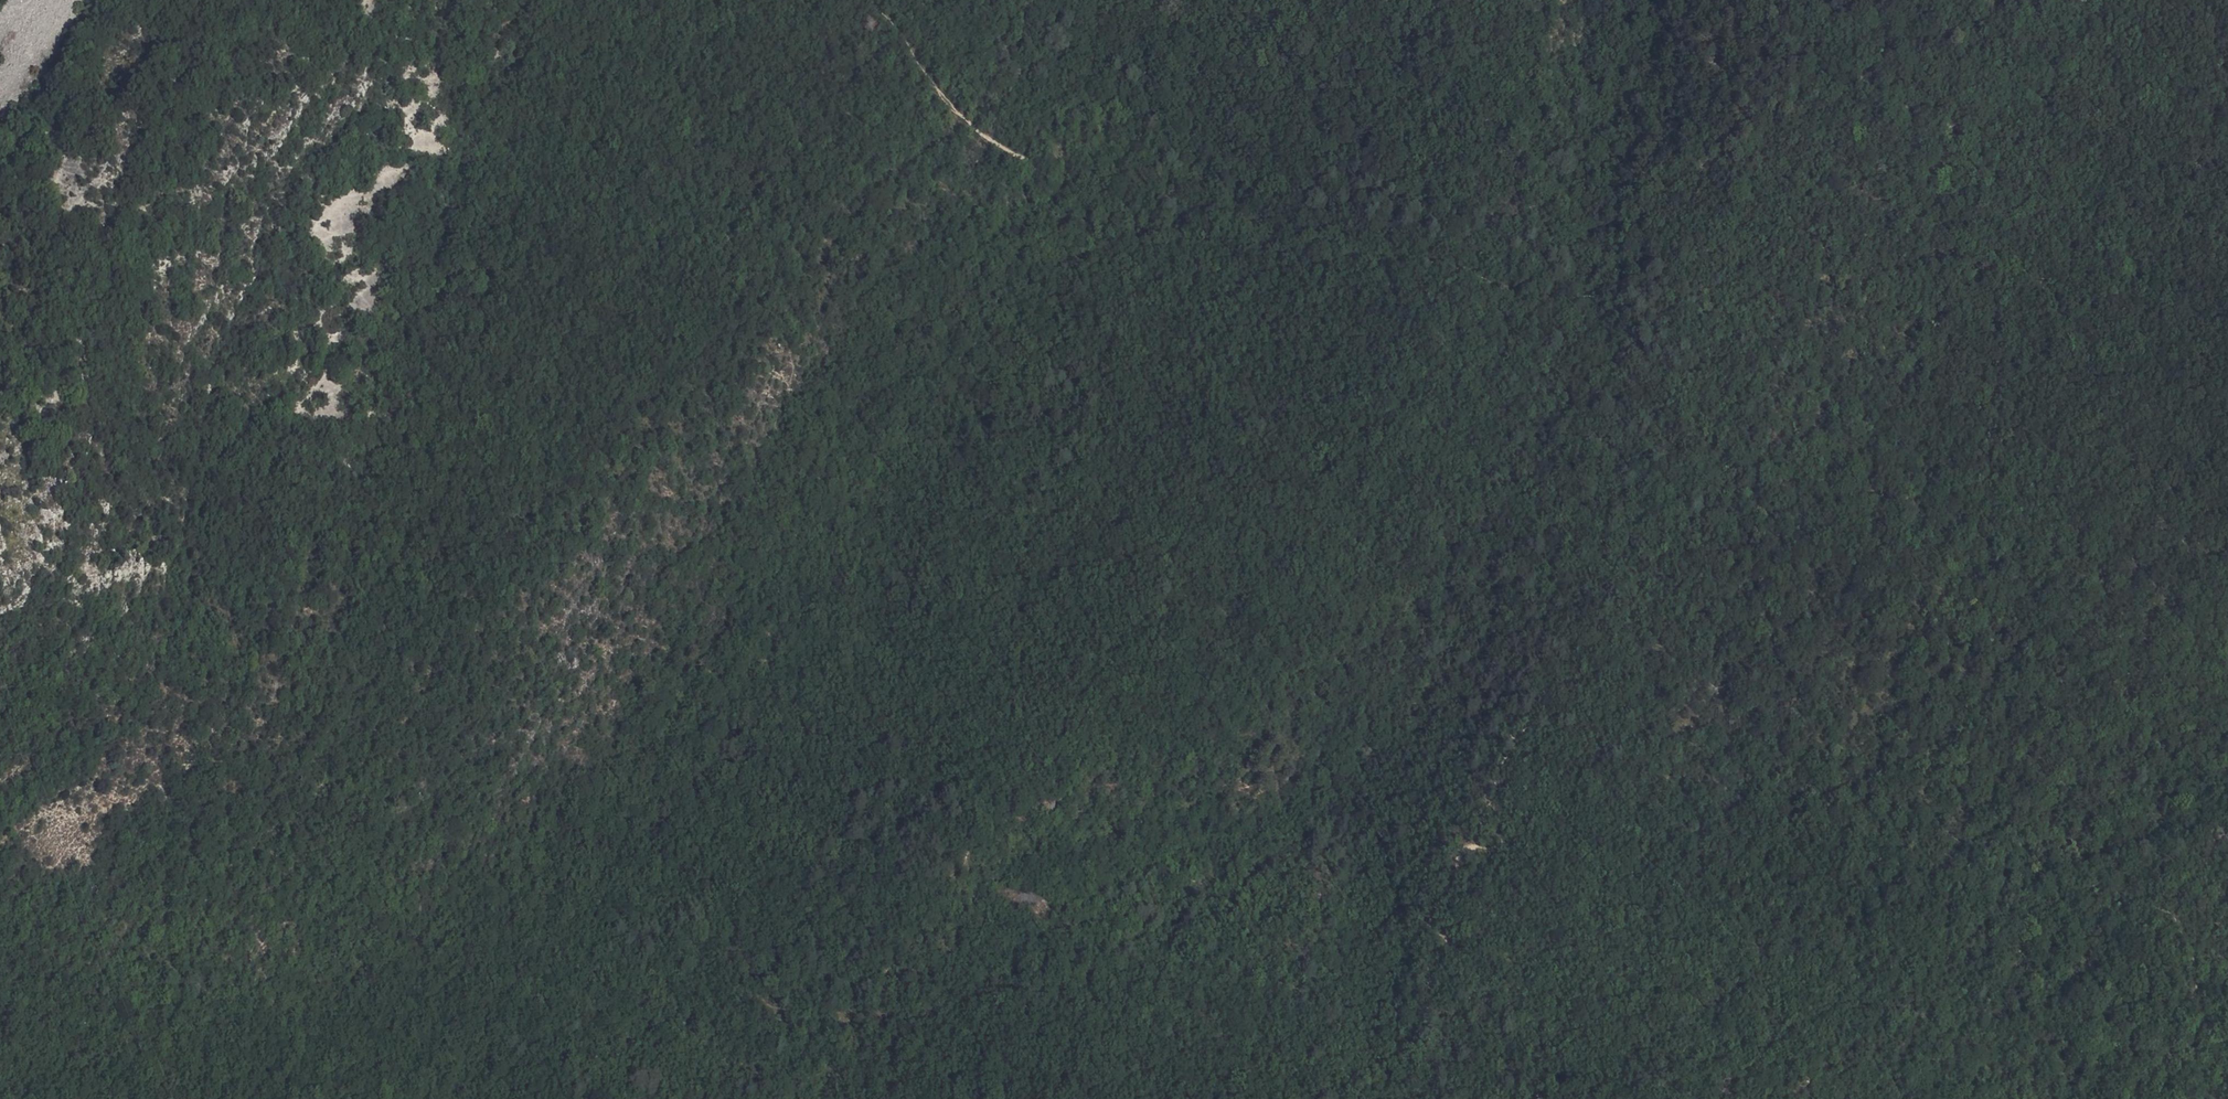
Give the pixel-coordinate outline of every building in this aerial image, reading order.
[(2170,1049),(2167,1046),(2161,1039),(2147,1051),(2156,1061),(2170,1049)]
